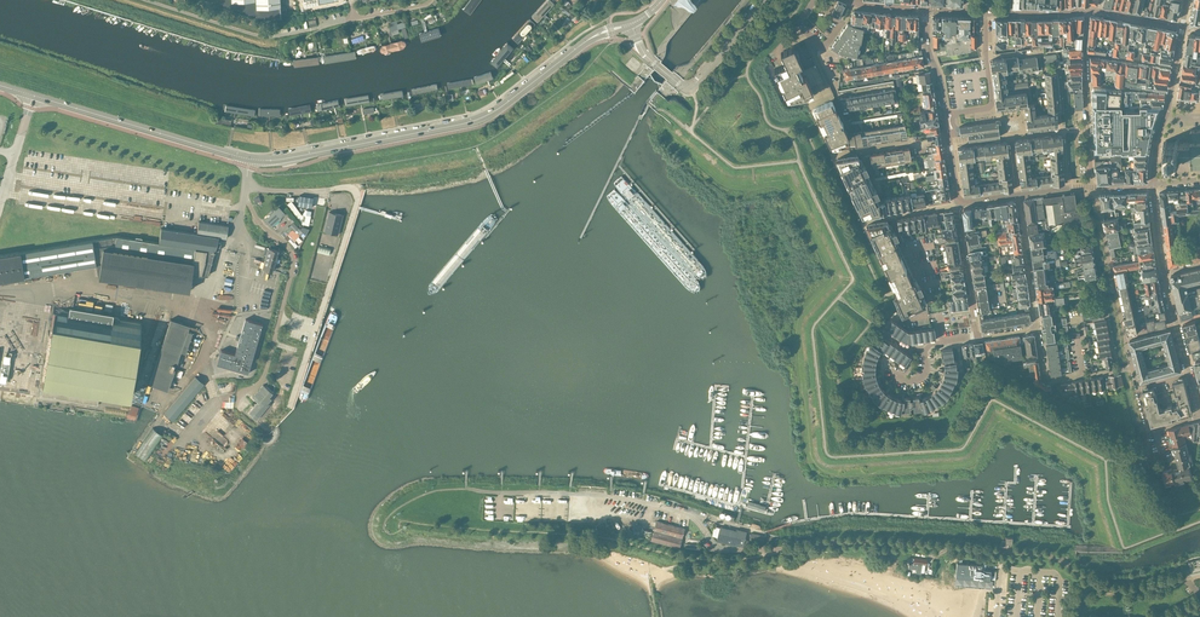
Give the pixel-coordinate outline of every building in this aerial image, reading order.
[(279,0),(214,0),(214,2),(222,1),(222,4),(230,4),(230,7),(238,7),(239,10),(247,9),(247,12),(255,12),(255,15),(263,15),(263,18),(280,17),(279,0)] [(303,8),(321,5),(320,0),(302,0),(303,8)] [(464,10),(470,15),(482,0),(472,0),(464,10)] [(555,3),(551,0),(549,0),(534,17),(539,22),(555,3)] [(673,4),(677,6),(682,6),(683,6),(684,6),(685,6),(686,7),(693,10),(695,6),(691,0),(677,0),(673,4)] [(832,14),(840,18),(846,4),(838,0),(832,14)] [(1135,0),(1127,0),(1125,9),(1132,10),(1135,0)] [(1144,1),(1145,0),(1135,0),(1132,10),(1142,12),(1144,1)] [(1145,12),(1149,13),(1153,14),(1155,0),(1151,0),(1150,5),(1147,5),(1145,12)] [(1153,14),(1159,15),(1162,0),(1155,0),(1153,14)] [(1170,8),(1172,0),(1162,0),(1159,15),(1168,17),(1170,8)] [(1181,0),(1172,0),(1170,8),(1180,10),(1181,0)] [(563,4),(559,8),(568,15),(571,9),(569,8),(571,5),(566,1),(564,5),(563,4)] [(1194,5),(1192,15),(1191,14),(1190,18),(1191,18),(1191,19),(1192,19),(1191,21),(1191,22),(1191,21),(1194,22),(1195,22),(1196,22),(1198,23),(1199,23),(1199,22),(1199,6),(1194,5)] [(1178,19),(1180,10),(1170,8),(1168,17),(1178,19)] [(853,11),(851,21),(853,22),(852,23),(855,24),(861,25),(861,21),(863,11),(858,10),(854,10),(853,11)] [(871,12),(863,11),(861,21),(863,21),(863,20),(866,20),(866,22),(869,22),(871,12)] [(874,25),(876,13),(871,12),(869,22),(866,22),(863,21),(861,21),(861,25),(868,27),(868,25),(869,25),(869,28),(874,28),(874,25)] [(884,26),(885,13),(876,13),(874,25),(874,28),(875,28),(876,29),(878,29),(879,28),(879,37),(883,37),(883,26),(884,26)] [(891,16),(891,14),(886,13),(885,13),(884,26),(883,26),(883,37),(882,56),(883,56),(889,55),(889,42),(891,16)] [(436,14),(424,17),(424,19),(428,18),(428,19),(429,23),(435,21),(435,20),(437,19),(437,18),(436,14)] [(897,24),(897,14),(891,14),(891,16),(889,42),(895,43),(895,36),(895,34),(898,34),(898,26),(895,26),(895,24),(897,24)] [(906,36),(906,15),(901,14),(900,27),(898,26),(898,34),(898,38),(906,38),(906,36)] [(957,36),(958,17),(939,16),(939,24),(939,26),(942,26),(942,28),(945,28),(945,33),(944,43),(951,43),(951,42),(957,42),(957,36)] [(1089,32),(1088,35),(1097,36),(1098,33),(1099,17),(1096,17),(1090,16),(1089,27),(1089,32)] [(970,29),(970,18),(958,17),(957,36),(958,36),(961,36),(970,36),(970,35),(970,29)] [(1083,24),(1084,17),(1072,18),(1073,18),(1072,18),(1073,25),(1083,24)] [(1067,36),(1065,18),(1058,19),(1059,43),(1059,44),(1063,44),(1063,36),(1067,36)] [(1067,36),(1063,36),(1063,44),(1063,48),(1063,49),(1066,48),(1075,45),(1075,39),(1075,36),(1074,36),(1073,25),(1072,18),(1065,18),(1067,36)] [(1115,37),(1117,20),(1104,18),(1102,34),(1102,36),(1101,38),(1108,39),(1114,40),(1115,37)] [(530,19),(514,37),(519,42),(536,23),(530,19)] [(1007,48),(1006,19),(995,19),(995,21),(995,30),(995,48),(1007,48)] [(1015,47),(1014,19),(1006,19),(1007,48),(1015,47)] [(1052,43),(1051,19),(1037,19),(1038,44),(1052,43)] [(1059,43),(1058,19),(1051,19),(1052,43),(1059,43)] [(406,26),(404,21),(397,23),(396,20),(390,22),(391,25),(389,26),(391,31),(406,26)] [(1121,41),(1123,21),(1117,20),(1115,37),(1114,40),(1115,40),(1121,41)] [(1128,39),(1129,22),(1123,21),(1121,41),(1128,42),(1128,39)] [(1127,52),(1126,56),(1133,57),(1134,47),(1135,41),(1137,24),(1133,23),(1130,22),(1129,22),(1128,39),(1128,42),(1127,49),(1127,52)] [(863,27),(847,23),(839,35),(830,47),(839,53),(841,50),(842,50),(841,53),(858,56),(863,27)] [(939,26),(939,24),(933,24),(933,32),(933,35),(935,35),(935,36),(939,36),(941,36),(941,32),(945,33),(945,28),(942,28),(942,26),(939,26)] [(1083,36),(1083,24),(1073,25),(1074,36),(1075,36),(1083,36)] [(1145,43),(1146,25),(1137,24),(1135,41),(1138,42),(1137,47),(1134,47),(1133,57),(1141,59),(1142,52),(1145,43)] [(1153,45),(1156,27),(1146,25),(1145,43),(1142,52),(1147,53),(1150,54),(1150,52),(1151,45),(1153,45)] [(1160,54),(1160,53),(1161,48),(1162,48),(1163,45),(1165,40),(1167,29),(1156,27),(1153,45),(1151,45),(1150,52),(1150,54),(1149,60),(1154,61),(1156,54),(1160,54)] [(440,29),(413,36),(414,41),(441,34),(440,29)] [(1175,38),(1176,32),(1176,31),(1174,31),(1167,29),(1165,40),(1174,42),(1175,38)] [(1032,44),(1031,33),(1025,33),(1023,33),(1023,39),(1024,39),(1024,45),(1032,44)] [(1196,35),(1190,34),(1189,34),(1187,43),(1185,53),(1193,54),(1196,35)] [(957,36),(957,42),(951,42),(951,43),(944,43),(944,46),(940,46),(940,49),(946,48),(947,55),(970,51),(970,47),(977,47),(977,36),(974,35),(970,35),(970,36),(961,36),(961,39),(959,39),(959,37),(958,37),(958,36),(957,36)] [(1088,41),(1087,42),(1095,43),(1096,43),(1096,42),(1096,40),(1097,37),(1097,36),(1088,35),(1088,36),(1088,41)] [(407,38),(377,47),(380,55),(409,46),(407,38)] [(1106,53),(1108,39),(1101,38),(1101,42),(1098,42),(1096,42),(1096,43),(1095,43),(1093,52),(1106,53)] [(1114,48),(1115,40),(1114,40),(1108,39),(1106,53),(1112,54),(1113,48),(1114,48)] [(1119,55),(1121,41),(1115,40),(1114,48),(1113,48),(1112,54),(1119,55)] [(1172,53),(1174,42),(1165,40),(1163,45),(1162,48),(1166,49),(1166,51),(1167,51),(1167,52),(1172,53)] [(1127,52),(1127,49),(1128,42),(1121,41),(1119,55),(1126,56),(1127,52)] [(374,45),(357,50),(358,55),(376,50),(374,45)] [(1075,45),(1066,48),(1067,48),(1067,52),(1068,52),(1069,52),(1069,54),(1069,56),(1082,56),(1082,45),(1075,45)] [(786,63),(774,69),(786,93),(788,99),(791,99),(808,96),(814,95),(813,92),(805,76),(803,77),(801,75),(800,75),(797,70),(799,69),(798,66),(802,64),(793,46),(781,52),(786,63)] [(1159,56),(1172,59),(1172,53),(1167,52),(1167,51),(1166,51),(1166,49),(1162,48),(1161,48),(1160,53),(1160,54),(1156,54),(1154,61),(1158,61),(1159,56)] [(509,49),(494,66),(498,70),(513,52),(509,49)] [(355,51),(324,56),(325,62),(356,57),(355,51)] [(908,68),(906,53),(900,54),(903,69),(908,68)] [(1193,54),(1185,53),(1184,62),(1197,65),(1199,65),(1199,61),(1197,60),(1193,59),(1193,54)] [(888,72),(886,62),(882,62),(883,61),(883,56),(882,56),(880,56),(883,73),(888,72)] [(1042,69),(1040,56),(1030,57),(1032,70),(1042,69)] [(319,57),(295,61),(296,67),(320,63),(319,57)] [(872,57),(869,57),(870,59),(872,74),(877,73),(876,64),(873,64),(872,57)] [(867,75),(865,65),(862,66),(862,65),(863,64),(862,58),(859,59),(862,76),(867,75)] [(1007,71),(1005,58),(990,60),(991,73),(1004,71),(1007,71)] [(1116,71),(1118,61),(1112,60),(1106,59),(1105,70),(1105,71),(1116,71)] [(1125,72),(1126,62),(1118,61),(1116,71),(1115,78),(1115,85),(1123,85),(1124,72),(1125,72)] [(1129,86),(1131,74),(1132,63),(1126,62),(1125,72),(1124,72),(1123,85),(1129,86)] [(1196,67),(1197,65),(1184,62),(1182,72),(1195,74),(1196,67)] [(852,78),(849,63),(846,63),(847,69),(844,69),(845,79),(852,78)] [(1100,69),(1100,64),(1090,63),(1091,70),(1105,71),(1105,70),(1100,69)] [(1158,76),(1160,67),(1152,66),(1151,75),(1158,76)] [(1170,69),(1160,67),(1158,76),(1169,77),(1170,69)] [(914,78),(913,79),(914,82),(915,83),(917,83),(926,82),(932,81),(931,72),(929,72),(925,73),(924,73),(924,71),(923,72),(923,70),(914,72),(915,75),(914,75),(914,78)] [(1036,103),(1027,104),(1027,102),(1030,102),(1028,88),(1012,91),(1012,94),(1007,94),(1004,71),(991,73),(996,109),(1024,105),(1026,117),(1038,115),(1036,103)] [(490,72),(474,78),(477,84),(493,78),(490,72)] [(1181,77),(1181,79),(1193,82),(1196,83),(1198,74),(1195,74),(1182,72),(1181,77)] [(1101,82),(1101,75),(1091,74),(1091,84),(1106,84),(1106,82),(1101,82)] [(1137,87),(1138,75),(1131,74),(1129,86),(1137,87)] [(1169,78),(1169,77),(1158,76),(1151,75),(1151,77),(1147,76),(1146,77),(1146,80),(1149,81),(1167,83),(1169,78)] [(473,79),(450,83),(451,88),(473,84),(473,79)] [(1193,82),(1181,79),(1180,85),(1185,86),(1192,87),(1193,82)] [(1081,87),(1081,80),(1068,81),(1069,88),(1070,92),(1073,92),(1074,92),(1082,91),(1081,87)] [(1166,90),(1167,83),(1149,81),(1146,80),(1146,83),(1145,87),(1166,90)] [(917,83),(916,84),(916,85),(918,85),(919,90),(920,90),(920,93),(922,92),(928,92),(928,91),(934,90),(932,81),(926,82),(917,83)] [(1191,90),(1190,98),(1193,98),(1197,98),(1198,91),(1199,87),(1199,85),(1196,84),(1196,83),(1193,82),(1192,87),(1191,90)] [(437,84),(413,89),(414,94),(438,89),(437,84)] [(895,88),(888,90),(891,102),(897,101),(895,88)] [(1111,96),(1111,89),(1094,88),(1091,89),(1092,105),(1106,105),(1106,96),(1111,96)] [(1123,105),(1125,90),(1111,89),(1111,96),(1106,96),(1106,105),(1123,105)] [(402,90),(380,94),(381,100),(403,96),(402,90)] [(888,90),(882,91),(884,103),(891,102),(888,90)] [(935,102),(934,90),(928,91),(928,92),(922,92),(925,107),(930,106),(930,103),(935,102)] [(1138,97),(1139,91),(1129,90),(1129,99),(1131,99),(1138,100),(1138,97)] [(882,91),(876,92),(878,104),(884,103),(882,91)] [(1082,99),(1082,91),(1074,92),(1074,99),(1082,99)] [(870,93),(872,105),(878,104),(876,92),(870,93)] [(870,93),(864,94),(866,106),(872,105),(870,93)] [(862,95),(858,95),(860,107),(866,106),(864,94),(862,95)] [(368,95),(345,99),(346,105),(369,101),(368,95)] [(858,95),(852,96),(854,108),(860,107),(858,95)] [(846,97),(848,109),(854,108),(852,96),(846,97)] [(846,97),(840,98),(842,110),(848,109),(846,97)] [(1162,106),(1163,99),(1156,98),(1151,98),(1145,98),(1140,97),(1140,102),(1140,105),(1160,106),(1162,106)] [(676,99),(675,98),(672,98),(671,99),(669,100),(668,101),(684,115),(689,110),(685,106),(676,99)] [(1083,109),(1082,99),(1074,99),(1075,109),(1083,109)] [(831,101),(814,109),(832,149),(855,146),(856,145),(855,142),(853,132),(849,133),(847,133),(832,100),(831,101)] [(317,111),(339,106),(338,101),(316,106),(317,111)] [(1158,111),(1160,106),(1140,105),(1131,105),(1129,105),(1123,105),(1106,105),(1092,105),(1093,112),(1092,112),(1093,119),(1093,124),(1093,131),(1094,141),(1093,141),(1094,148),(1094,152),(1110,152),(1121,152),(1121,153),(1148,152),(1149,145),(1150,138),(1152,131),(1154,124),(1153,124),(1155,118),(1156,118),(1158,111)] [(226,106),(225,111),(254,115),(255,110),(226,106)] [(309,106),(289,109),(290,116),(311,112),(309,106)] [(937,114),(936,108),(931,109),(930,106),(925,107),(925,111),(926,116),(937,114)] [(1068,182),(1058,107),(990,116),(989,122),(954,127),(964,196),(1068,182)] [(921,115),(919,116),(920,120),(919,121),(920,125),(922,126),(922,127),(923,127),(939,123),(937,114),(926,116),(925,111),(920,111),(921,115)] [(939,123),(923,127),(923,129),(927,129),(928,132),(934,131),(934,133),(940,132),(939,123)] [(905,124),(899,125),(901,138),(904,138),(904,137),(905,137),(908,137),(907,134),(905,124)] [(899,125),(892,126),(895,139),(898,139),(899,138),(901,138),(899,125)] [(892,126),(886,127),(888,140),(891,140),(892,139),(893,139),(895,139),(892,126)] [(886,127),(879,128),(882,141),(885,141),(886,141),(886,140),(888,140),(886,127)] [(879,128),(873,129),(875,142),(878,142),(879,142),(880,142),(882,141),(879,128)] [(873,129),(867,130),(869,143),(872,143),(873,143),(875,142),(873,129)] [(1192,142),(1177,142),(1177,140),(1175,140),(1175,141),(1168,142),(1167,140),(1166,140),(1166,142),(1164,142),(1164,144),(1166,144),(1166,154),(1164,154),(1164,156),(1166,156),(1166,158),(1168,158),(1168,156),(1178,155),(1178,158),(1180,157),(1179,155),(1181,155),(1181,154),(1191,153),(1192,166),(1199,166),(1199,129),(1192,129),(1192,142)] [(867,130),(860,131),(862,144),(865,144),(866,144),(867,144),(869,143),(867,130)] [(853,132),(855,142),(856,145),(859,145),(860,145),(862,144),(860,131),(853,132)] [(934,133),(927,134),(927,139),(935,138),(935,141),(935,142),(941,141),(941,140),(940,137),(940,132),(934,133)] [(909,147),(902,148),(905,161),(912,160),(911,157),(910,150),(909,147)] [(905,161),(902,148),(896,149),(898,162),(905,161)] [(898,162),(896,149),(890,150),(892,163),(898,162)] [(892,163),(890,150),(883,151),(885,164),(892,163)] [(885,164),(883,151),(877,152),(879,166),(885,164)] [(879,166),(877,152),(870,153),(872,167),(879,166)] [(930,154),(927,154),(929,169),(945,166),(944,158),(944,157),(938,158),(937,152),(930,154)] [(1121,160),(1121,156),(1121,153),(1121,152),(1110,152),(1110,160),(1116,160),(1117,160),(1121,160)] [(1147,160),(1148,152),(1121,153),(1121,156),(1133,156),(1133,160),(1147,160)] [(892,231),(887,221),(884,214),(883,212),(883,211),(876,195),(875,194),(877,193),(878,193),(876,190),(874,191),(873,190),(868,178),(865,171),(864,170),(866,169),(867,169),(865,166),(863,167),(862,166),(857,155),(836,159),(832,159),(891,290),(895,297),(902,313),(925,303),(919,291),(919,289),(921,289),(921,288),(920,285),(919,285),(917,286),(917,285),(916,285),(914,279),(912,280),(895,244),(898,243),(895,237),(894,237),(894,236),(896,235),(897,235),(895,231),(895,232),(893,233),(892,231)] [(1111,169),(1111,167),(1111,162),(1110,160),(1094,161),(1095,166),(1097,183),(1111,182),(1110,172),(1112,172),(1111,169)] [(1118,169),(1121,169),(1121,165),(1121,160),(1117,160),(1117,164),(1116,164),(1116,167),(1111,167),(1111,169),(1112,172),(1113,182),(1124,182),(1123,174),(1118,174),(1118,169)] [(1146,168),(1147,160),(1133,160),(1133,166),(1130,166),(1130,165),(1121,165),(1121,169),(1125,169),(1132,168),(1134,168),(1137,168),(1146,168)] [(946,175),(945,166),(929,169),(926,170),(927,174),(926,174),(926,179),(946,175)] [(1137,176),(1137,171),(1134,171),(1134,168),(1132,168),(1125,169),(1125,182),(1147,181),(1147,175),(1137,176)] [(947,182),(946,175),(926,179),(927,182),(936,180),(937,184),(938,184),(947,182)] [(949,188),(947,182),(938,184),(939,188),(925,191),(927,195),(938,193),(940,193),(939,189),(949,188)] [(950,196),(949,188),(939,189),(940,193),(938,193),(939,195),(936,195),(936,198),(933,198),(933,199),(941,197),(950,196)] [(1193,203),(1193,198),(1192,189),(1178,190),(1179,197),(1182,196),(1183,198),(1184,197),(1184,196),(1187,196),(1187,201),(1188,201),(1191,201),(1192,205),(1188,206),(1188,211),(1194,210),(1193,203)] [(1179,197),(1178,190),(1168,191),(1169,199),(1170,199),(1173,199),(1173,201),(1179,201),(1179,197)] [(1170,202),(1170,199),(1169,199),(1168,191),(1159,192),(1161,204),(1170,203),(1170,205),(1172,205),(1172,204),(1173,204),(1172,201),(1170,202)] [(1084,212),(1084,211),(1084,210),(1083,209),(1083,208),(1082,208),(1082,207),(1081,207),(1080,206),(1079,205),(1078,205),(1077,205),(1076,205),(1075,205),(1074,193),(1074,192),(1062,194),(1063,197),(1044,198),(1043,197),(1033,198),(1023,200),(1028,233),(1048,230),(1048,232),(1053,231),(1054,231),(1055,230),(1056,230),(1057,229),(1058,229),(1059,228),(1060,227),(1060,226),(1061,225),(1061,224),(1062,223),(1073,222),(1074,223),(1075,223),(1076,223),(1077,223),(1078,223),(1079,222),(1080,222),(1081,222),(1081,221),(1082,221),(1083,220),(1083,219),(1084,218),(1084,217),(1085,216),(1085,215),(1085,214),(1085,213),(1084,212)] [(1148,200),(1147,193),(1136,193),(1131,193),(1126,194),(1127,201),(1148,200)] [(924,194),(917,195),(919,206),(926,205),(924,194)] [(1115,207),(1113,194),(1100,195),(1102,209),(1113,208),(1115,207)] [(1127,208),(1127,201),(1126,194),(1113,194),(1115,207),(1113,208),(1114,208),(1119,207),(1119,206),(1122,206),(1122,208),(1127,208)] [(312,207),(314,197),(299,195),(299,197),(298,205),(312,207)] [(913,207),(911,195),(904,196),(906,208),(913,207)] [(919,206),(917,195),(911,196),(911,195),(913,207),(919,206)] [(893,210),(891,198),(891,196),(887,197),(887,198),(884,199),(885,201),(886,211),(893,210)] [(906,208),(904,196),(898,197),(900,209),(906,208)] [(900,209),(898,197),(891,198),(893,210),(900,209)] [(1148,206),(1148,200),(1127,201),(1127,208),(1133,208),(1148,206)] [(297,208),(295,206),(294,204),(292,201),(287,204),(298,218),(301,222),(302,224),(303,224),(307,225),(309,225),(311,215),(312,211),(307,210),(306,209),(304,211),(302,215),(300,211),(297,208)] [(1017,220),(1015,203),(1015,201),(1007,202),(1009,218),(1010,221),(1017,220)] [(1170,203),(1161,204),(1164,222),(1173,221),(1176,221),(1176,227),(1177,232),(1180,232),(1179,227),(1178,213),(1189,212),(1188,211),(1188,206),(1188,201),(1187,201),(1179,202),(1179,201),(1173,201),(1172,201),(1173,204),(1172,204),(1172,205),(1170,205),(1170,203)] [(1007,202),(1005,202),(1000,203),(1001,209),(1000,209),(1001,220),(1009,218),(1007,202)] [(1001,209),(1000,203),(993,204),(994,216),(994,217),(998,216),(999,223),(1001,223),(1002,223),(1001,220),(1000,209),(1001,209)] [(988,217),(987,205),(986,205),(986,206),(985,206),(984,205),(982,206),(981,207),(979,207),(979,206),(980,217),(980,218),(988,217)] [(272,226),(285,213),(279,206),(265,219),(272,226)] [(980,217),(979,206),(974,207),(971,207),(972,216),(972,218),(980,217)] [(1149,219),(1148,206),(1133,208),(1133,211),(1140,211),(1141,220),(1149,219)] [(964,208),(962,210),(963,217),(972,216),(971,207),(964,208)] [(946,227),(955,226),(952,210),(938,212),(939,217),(944,216),(946,227)] [(324,230),(338,233),(342,214),(329,211),(324,230)] [(938,224),(936,213),(930,214),(932,225),(937,224),(938,224)] [(932,225),(930,214),(923,215),(925,226),(932,225)] [(925,226),(923,215),(917,216),(919,228),(926,227),(925,226)] [(919,228),(917,216),(911,217),(913,229),(919,228)] [(913,229),(911,217),(904,218),(906,230),(913,229)] [(906,230),(904,218),(897,219),(899,232),(906,230)] [(1117,218),(1104,220),(1106,230),(1118,229),(1123,228),(1123,224),(1119,225),(1118,218),(1117,218)] [(0,255),(0,280),(24,276),(25,281),(31,280),(30,275),(42,273),(42,276),(48,275),(48,272),(96,264),(98,276),(190,290),(191,284),(189,284),(191,273),(207,275),(215,249),(218,250),(221,242),(217,241),(218,237),(226,238),(228,226),(198,221),(197,233),(161,228),(159,242),(142,239),(142,237),(136,236),(136,238),(129,238),(116,236),(0,255)] [(293,222),(289,226),(293,229),(295,232),(299,229),(299,228),(294,222),(293,222)] [(1152,241),(1150,224),(1135,226),(1132,226),(1132,232),(1135,231),(1137,243),(1133,243),(1133,245),(1152,242),(1152,241)] [(289,226),(282,233),(285,237),(288,234),(293,229),(289,226)] [(941,228),(938,229),(937,229),(938,237),(956,234),(956,231),(955,226),(946,227),(941,228)] [(293,229),(288,234),(295,241),(296,240),(295,239),(303,232),(306,235),(309,228),(307,228),(303,227),(301,228),(300,229),(299,229),(295,232),(293,229)] [(981,239),(981,237),(980,237),(980,236),(987,235),(986,229),(981,230),(981,231),(974,232),(966,233),(966,235),(967,238),(968,243),(981,241),(981,239)] [(1119,234),(1118,229),(1106,230),(1108,237),(1119,234)] [(1021,245),(1020,238),(1007,240),(1006,236),(1005,231),(1000,232),(997,232),(999,247),(1021,245)] [(1051,238),(1050,237),(1050,236),(1050,235),(1049,235),(1049,234),(1048,234),(1048,233),(1047,233),(1046,233),(1045,233),(1044,233),(1044,232),(1028,234),(1030,247),(1046,245),(1046,244),(1047,244),(1048,243),(1049,243),(1049,242),(1050,242),(1050,241),(1050,240),(1051,239),(1051,238)] [(1178,243),(1178,238),(1176,239),(1176,238),(1176,237),(1176,235),(1175,235),(1174,233),(1165,234),(1167,245),(1178,243)] [(957,240),(956,234),(938,237),(939,242),(942,241),(942,239),(945,239),(945,242),(957,240)] [(1121,245),(1120,240),(1109,242),(1110,248),(1121,245)] [(945,243),(946,250),(959,248),(958,241),(945,243)] [(981,241),(968,243),(969,251),(969,254),(970,259),(983,257),(987,256),(986,252),(985,245),(983,246),(982,246),(981,241)] [(1153,250),(1152,242),(1133,245),(1135,253),(1153,250)] [(1193,250),(1192,247),(1192,243),(1181,246),(1178,247),(1178,243),(1167,245),(1168,256),(1173,254),(1179,253),(1189,250),(1193,250)] [(1092,251),(1091,244),(1080,246),(1081,250),(1077,250),(1078,254),(1080,253),(1092,251)] [(319,245),(318,252),(329,255),(331,248),(319,245)] [(1022,251),(1021,245),(999,247),(1000,255),(1022,251)] [(1056,255),(1055,249),(1046,250),(1046,245),(1030,247),(1032,259),(1042,257),(1047,257),(1047,258),(1054,257),(1057,257),(1058,259),(1059,259),(1065,258),(1065,256),(1069,255),(1067,245),(1063,245),(1064,253),(1058,254),(1058,255),(1056,255)] [(1064,253),(1063,245),(1060,246),(1055,249),(1056,255),(1058,255),(1058,254),(1064,253)] [(1192,247),(1193,250),(1189,250),(1192,261),(1199,259),(1199,245),(1192,247)] [(279,250),(269,247),(263,267),(273,270),(279,250)] [(960,254),(959,248),(946,250),(943,250),(944,256),(947,256),(960,254)] [(1141,267),(1140,264),(1140,259),(1143,259),(1155,257),(1153,250),(1135,253),(1136,261),(1129,262),(1130,269),(1139,267),(1141,267)] [(1192,261),(1189,250),(1179,253),(1182,263),(1192,261)] [(1022,251),(1000,255),(1000,260),(1001,265),(1023,262),(1022,257),(1022,251)] [(1094,258),(1092,251),(1080,253),(1081,257),(1074,258),(1075,261),(1094,258)] [(1182,263),(1179,253),(1173,254),(1175,265),(1182,263)] [(961,260),(960,254),(947,256),(948,262),(961,260)] [(983,257),(970,259),(971,263),(971,265),(971,267),(984,265),(983,261),(987,261),(988,260),(993,260),(996,259),(995,255),(992,256),(987,256),(983,257)] [(1043,264),(1042,257),(1032,259),(1033,265),(1043,264)] [(1156,265),(1155,257),(1143,259),(1144,263),(1140,264),(1141,267),(1156,265)] [(1075,263),(1070,263),(1071,267),(1076,266),(1076,264),(1082,263),(1082,266),(1095,264),(1094,258),(1075,261),(1075,263)] [(962,267),(961,261),(948,263),(949,269),(949,270),(962,267)] [(307,293),(305,300),(323,305),(325,298),(323,297),(331,266),(318,262),(312,285),(309,294),(307,293)] [(1025,270),(1023,262),(1001,265),(1002,273),(1025,270)] [(1130,269),(1129,262),(1113,265),(1114,271),(1127,269),(1130,269)] [(1044,271),(1043,270),(1043,264),(1033,265),(1034,272),(1044,271)] [(1096,270),(1095,264),(1082,266),(1083,269),(1074,271),(1075,274),(1096,270)] [(985,269),(984,265),(971,267),(972,269),(973,274),(984,273),(994,271),(994,267),(989,268),(985,269)] [(1157,271),(1156,265),(1141,267),(1139,267),(1140,271),(1141,274),(1157,271)] [(944,270),(940,271),(941,277),(945,276),(944,274),(950,273),(962,271),(962,267),(949,270),(949,269),(944,270)] [(1171,276),(1174,291),(1175,294),(1185,291),(1188,291),(1187,288),(1187,284),(1199,281),(1199,268),(1184,272),(1172,275),(1173,276),(1171,276)] [(1128,277),(1127,269),(1114,271),(1116,279),(1128,277)] [(1096,270),(1075,274),(1076,277),(1081,276),(1082,279),(1085,278),(1097,276),(1096,270)] [(1045,278),(1044,271),(1034,272),(1035,280),(1045,278)] [(1141,274),(1139,275),(1140,279),(1141,278),(1142,282),(1145,281),(1158,279),(1157,271),(1141,274)] [(964,279),(963,273),(951,275),(946,276),(946,278),(950,277),(951,283),(964,281),(964,279)] [(1026,283),(1025,276),(1015,277),(1015,281),(1012,282),(1009,283),(1009,285),(1016,284),(1026,283)] [(985,285),(985,282),(991,281),(991,280),(994,279),(994,277),(974,280),(975,287),(985,285)] [(1129,284),(1128,277),(1116,279),(1118,286),(1127,285),(1129,284)] [(1160,289),(1158,279),(1145,281),(1147,291),(1142,291),(1142,293),(1147,292),(1160,289)] [(964,283),(964,281),(951,283),(952,290),(953,290),(965,288),(964,283)] [(1047,285),(1035,286),(1036,289),(1036,293),(1053,291),(1053,290),(1054,291),(1058,290),(1058,288),(1070,286),(1069,281),(1065,282),(1065,281),(1064,281),(1064,282),(1060,282),(1059,282),(1056,283),(1047,284),(1047,285)] [(1027,290),(1026,283),(1016,284),(1016,288),(1013,289),(1010,290),(1010,293),(1013,292),(1017,292),(1027,290)] [(975,287),(977,302),(977,304),(979,312),(989,310),(989,303),(988,302),(988,300),(988,299),(985,285),(975,287)] [(1129,292),(1127,285),(1118,286),(1119,294),(1129,292)] [(1175,294),(1179,311),(1192,308),(1199,306),(1199,286),(1197,287),(1197,289),(1195,290),(1195,289),(1188,291),(1185,291),(1175,294)] [(967,296),(966,295),(966,290),(965,288),(953,290),(952,290),(947,291),(948,294),(952,293),(953,298),(966,296),(967,296)] [(1162,297),(1160,289),(1147,292),(1145,294),(1145,297),(1148,298),(1150,304),(1154,303),(1155,305),(1156,304),(1155,298),(1162,297)] [(1014,296),(1011,297),(1011,299),(1018,298),(1028,297),(1027,290),(1017,292),(1013,292),(1014,296)] [(1053,291),(1036,293),(1037,295),(1037,299),(1052,297),(1053,305),(1056,305),(1062,304),(1062,303),(1064,302),(1063,296),(1060,297),(1060,295),(1057,295),(1057,294),(1053,294),(1053,291)] [(1131,300),(1129,292),(1119,294),(1121,302),(1131,300)] [(966,296),(953,298),(948,299),(949,310),(968,307),(966,296)] [(1029,304),(1028,297),(1018,298),(1018,302),(1015,303),(1012,304),(1012,306),(1029,304)] [(1063,309),(1062,304),(1056,305),(1053,305),(1052,297),(1037,299),(1039,313),(1054,311),(1063,309)] [(1155,305),(1150,305),(1150,307),(1150,308),(1154,307),(1154,306),(1164,304),(1162,297),(1155,298),(1156,304),(1155,305)] [(1132,308),(1131,300),(1121,302),(1123,309),(1130,307),(1130,308),(1132,308)] [(305,302),(302,301),(299,311),(309,314),(310,308),(304,306),(305,302)] [(1148,307),(1144,308),(1145,314),(1148,313),(1147,311),(1150,311),(1150,309),(1153,309),(1154,312),(1156,311),(1165,309),(1164,304),(1154,306),(1154,307),(1150,308),(1150,307),(1148,307)] [(1103,311),(1102,305),(1090,307),(1091,313),(1103,311)] [(69,309),(54,307),(40,395),(98,405),(100,390),(129,395),(142,321),(112,316),(113,313),(69,306),(69,309)] [(1134,315),(1132,308),(1130,308),(1130,307),(1123,309),(1124,317),(1134,315)] [(1194,315),(1192,308),(1179,311),(1181,318),(1194,315)] [(1166,318),(1167,318),(1165,309),(1156,311),(1157,319),(1155,319),(1155,320),(1158,319),(1158,320),(1166,318)] [(1104,317),(1103,311),(1091,313),(1093,320),(1104,317)] [(1043,321),(1043,326),(1042,327),(1042,328),(1056,326),(1055,322),(1053,323),(1052,312),(1042,313),(1042,319),(1041,319),(1041,321),(1043,321)] [(987,323),(986,318),(983,319),(982,313),(979,313),(981,324),(987,323)] [(1136,323),(1134,315),(1124,317),(1126,326),(1136,323)] [(1030,317),(1023,318),(1017,319),(1018,325),(1029,323),(1029,322),(1031,322),(1030,317)] [(1155,320),(1155,319),(1155,317),(1146,319),(1149,329),(1156,327),(1156,328),(1157,327),(1155,320)] [(1167,325),(1166,318),(1158,320),(1158,319),(1155,320),(1157,327),(1167,325)] [(189,325),(171,319),(149,384),(167,390),(181,351),(185,352),(192,331),(188,330),(189,325)] [(263,324),(246,319),(241,336),(237,335),(236,339),(240,340),(235,353),(222,349),(217,363),(249,373),(263,324)] [(893,335),(900,325),(891,319),(884,329),(893,335)] [(1017,319),(1012,319),(1005,321),(1006,327),(1018,325),(1017,319)] [(1107,326),(1106,319),(1094,322),(1095,328),(1107,326)] [(1197,326),(1195,320),(1183,324),(1185,330),(1197,326)] [(1005,321),(999,321),(993,322),(994,329),(1006,327),(1005,321)] [(1138,332),(1136,323),(1126,326),(1128,335),(1138,332)] [(898,339),(905,329),(900,325),(893,335),(898,339)] [(1056,329),(1056,326),(1042,328),(1042,329),(1043,329),(1044,329),(1045,334),(1043,334),(1044,337),(1045,336),(1046,342),(1056,341),(1054,330),(1056,329)] [(1108,331),(1107,326),(1095,328),(1097,334),(1108,331)] [(1186,335),(1199,332),(1197,326),(1185,330),(1186,335)] [(936,339),(934,328),(928,328),(929,340),(936,339)] [(905,344),(908,331),(905,329),(898,339),(905,344)] [(923,341),(921,329),(914,330),(916,342),(923,341)] [(1148,346),(1163,342),(1173,339),(1170,329),(1161,332),(1145,336),(1148,346)] [(916,342),(914,330),(908,331),(905,344),(916,342)] [(1109,338),(1108,331),(1097,334),(1098,340),(1108,338),(1109,338)] [(1199,332),(1186,335),(1188,340),(1199,337),(1199,332)] [(884,352),(891,342),(880,335),(873,344),(870,342),(867,347),(865,353),(876,357),(876,356),(877,356),(878,353),(880,349),(884,352)] [(1022,356),(1022,352),(1021,348),(1021,345),(1020,341),(1020,337),(1019,336),(985,341),(986,349),(988,348),(989,357),(990,357),(995,357),(995,358),(997,359),(1022,356)] [(1148,346),(1145,336),(1130,341),(1132,350),(1142,348),(1148,346)] [(1188,340),(1189,345),(1198,343),(1199,343),(1199,337),(1188,340)] [(1176,348),(1173,339),(1163,342),(1166,351),(1176,348)] [(983,341),(974,342),(975,353),(976,356),(985,354),(983,341)] [(894,359),(901,349),(891,342),(884,352),(894,359)] [(975,353),(974,342),(968,343),(970,355),(973,355),(973,360),(974,360),(976,357),(976,356),(975,353)] [(1057,350),(1056,343),(1045,345),(1047,352),(1057,350)] [(1198,343),(1189,345),(1191,351),(1193,350),(1194,356),(1199,355),(1199,352),(1198,343)] [(1110,350),(1109,344),(1098,346),(1099,352),(1110,350)] [(954,361),(952,348),(941,350),(942,362),(944,362),(954,361)] [(1144,357),(1142,348),(1132,350),(1135,359),(1144,357)] [(1179,361),(1176,348),(1166,351),(1169,364),(1179,361)] [(911,356),(901,349),(894,359),(904,366),(911,356)] [(1058,357),(1057,350),(1047,352),(1047,359),(1058,357)] [(1112,356),(1110,350),(1099,352),(1100,359),(1104,358),(1110,357),(1112,356)] [(875,358),(876,357),(865,353),(864,354),(863,360),(862,366),(862,368),(875,367),(875,366),(875,362),(876,358),(875,358)] [(1037,355),(1026,357),(1025,357),(1025,360),(1023,361),(1023,364),(1038,360),(1037,355)] [(1112,368),(1110,357),(1104,358),(1106,369),(1112,368)] [(1148,369),(1144,357),(1135,359),(1138,372),(1148,369)] [(957,360),(954,361),(944,362),(945,367),(944,370),(945,370),(945,372),(957,373),(957,367),(957,360)] [(1039,368),(1038,360),(1023,364),(1024,367),(1029,366),(1029,369),(1039,368)] [(273,377),(282,378),(285,361),(281,361),(280,371),(274,370),(273,377)] [(1182,370),(1179,361),(1169,364),(1159,367),(1161,376),(1180,371),(1181,371),(1182,370)] [(875,371),(875,367),(862,368),(862,373),(863,379),(864,380),(875,376),(875,375),(875,371)] [(1161,376),(1159,367),(1148,369),(1138,372),(1140,382),(1142,381),(1161,376)] [(1061,376),(1060,369),(1049,371),(1049,372),(1048,372),(1049,376),(1050,377),(1061,376)] [(957,374),(957,373),(945,372),(945,373),(944,373),(943,376),(942,381),(953,387),(953,386),(955,380),(957,374)] [(1123,383),(1121,374),(1109,376),(1109,383),(1106,383),(1107,387),(1118,386),(1117,384),(1123,383)] [(204,383),(196,376),(164,413),(173,421),(204,383)] [(877,380),(876,377),(875,377),(875,376),(864,380),(866,385),(869,391),(869,392),(879,384),(877,380)] [(1085,391),(1084,379),(1077,380),(1079,392),(1085,391)] [(1092,390),(1090,379),(1084,379),(1085,391),(1092,390)] [(1187,392),(1184,379),(1173,382),(1176,394),(1174,394),(1174,396),(1187,392)] [(950,392),(953,387),(942,381),(939,384),(937,387),(938,388),(937,389),(945,398),(946,397),(950,392)] [(1052,390),(1051,385),(1051,384),(1046,385),(1040,381),(1035,385),(1037,386),(1046,391),(1047,390),(1048,391),(1052,390)] [(1073,389),(1072,382),(1061,384),(1061,390),(1073,389)] [(273,392),(266,386),(263,384),(253,397),(259,402),(250,413),(257,419),(270,404),(268,403),(272,398),(270,396),(273,392)] [(882,388),(879,384),(869,392),(873,397),(877,401),(878,401),(885,392),(884,391),(884,390),(882,388)] [(1154,387),(1143,390),(1147,404),(1160,400),(1159,398),(1157,399),(1154,387)] [(945,398),(937,389),(936,390),(935,389),(933,392),(929,395),(934,406),(936,405),(941,401),(945,398)] [(889,408),(893,397),(890,395),(886,392),(886,393),(885,392),(878,401),(882,405),(888,408),(889,408)] [(923,409),(921,399),(919,399),(919,397),(921,396),(921,395),(923,395),(922,392),(920,393),(920,392),(918,392),(918,393),(916,394),(917,396),(913,397),(914,410),(915,410),(923,409)] [(1191,406),(1187,392),(1174,396),(1174,398),(1177,397),(1178,403),(1178,404),(1190,411),(1191,408),(1191,406)] [(904,400),(902,400),(901,410),(910,411),(910,410),(910,397),(906,396),(906,394),(904,394),(904,393),(902,393),(902,394),(900,393),(900,396),(902,397),(904,398),(904,400)] [(934,406),(929,395),(925,396),(922,398),(921,399),(923,409),(923,410),(930,408),(934,406)] [(901,410),(902,400),(901,399),(897,398),(893,397),(889,408),(894,410),(901,412),(901,410)] [(1161,401),(1160,400),(1147,404),(1150,417),(1151,417),(1152,423),(1152,424),(1161,409),(1160,408),(1158,402),(1161,402),(1161,401)] [(1188,414),(1190,411),(1178,404),(1177,405),(1172,407),(1172,405),(1169,406),(1173,419),(1186,415),(1186,414),(1188,414)] [(1173,419),(1169,406),(1166,406),(1167,408),(1162,409),(1161,409),(1152,424),(1153,423),(1159,422),(1173,419)] [(1185,439),(1190,438),(1194,438),(1194,441),(1199,442),(1199,436),(1198,436),(1198,433),(1199,421),(1181,425),(1168,429),(1176,458),(1177,461),(1178,466),(1164,470),(1164,473),(1163,473),(1164,477),(1165,476),(1167,483),(1175,481),(1176,483),(1185,481),(1184,479),(1193,476),(1189,464),(1193,463),(1192,457),(1191,454),(1189,454),(1185,439)] [(240,436),(234,444),(242,450),(248,442),(240,436)] [(749,500),(747,506),(765,511),(766,505),(749,500)] [(679,548),(685,528),(656,520),(651,540),(679,548)] [(743,545),(746,532),(736,529),(736,531),(720,527),(717,541),(733,545),(734,542),(743,545)] [(763,543),(765,536),(751,533),(750,540),(763,543)] [(1012,544),(1013,539),(1013,537),(1006,536),(1006,540),(1001,540),(1001,547),(1008,547),(1008,543),(1012,544)] [(914,557),(910,557),(909,567),(916,568),(916,571),(920,572),(921,563),(926,563),(927,558),(914,557)] [(1188,562),(1188,564),(1188,565),(1189,565),(1189,566),(1189,567),(1189,568),(1189,569),(1190,569),(1191,574),(1199,572),(1199,559),(1188,562)] [(981,565),(957,563),(956,577),(990,580),(991,570),(985,569),(981,568),(981,565)]
